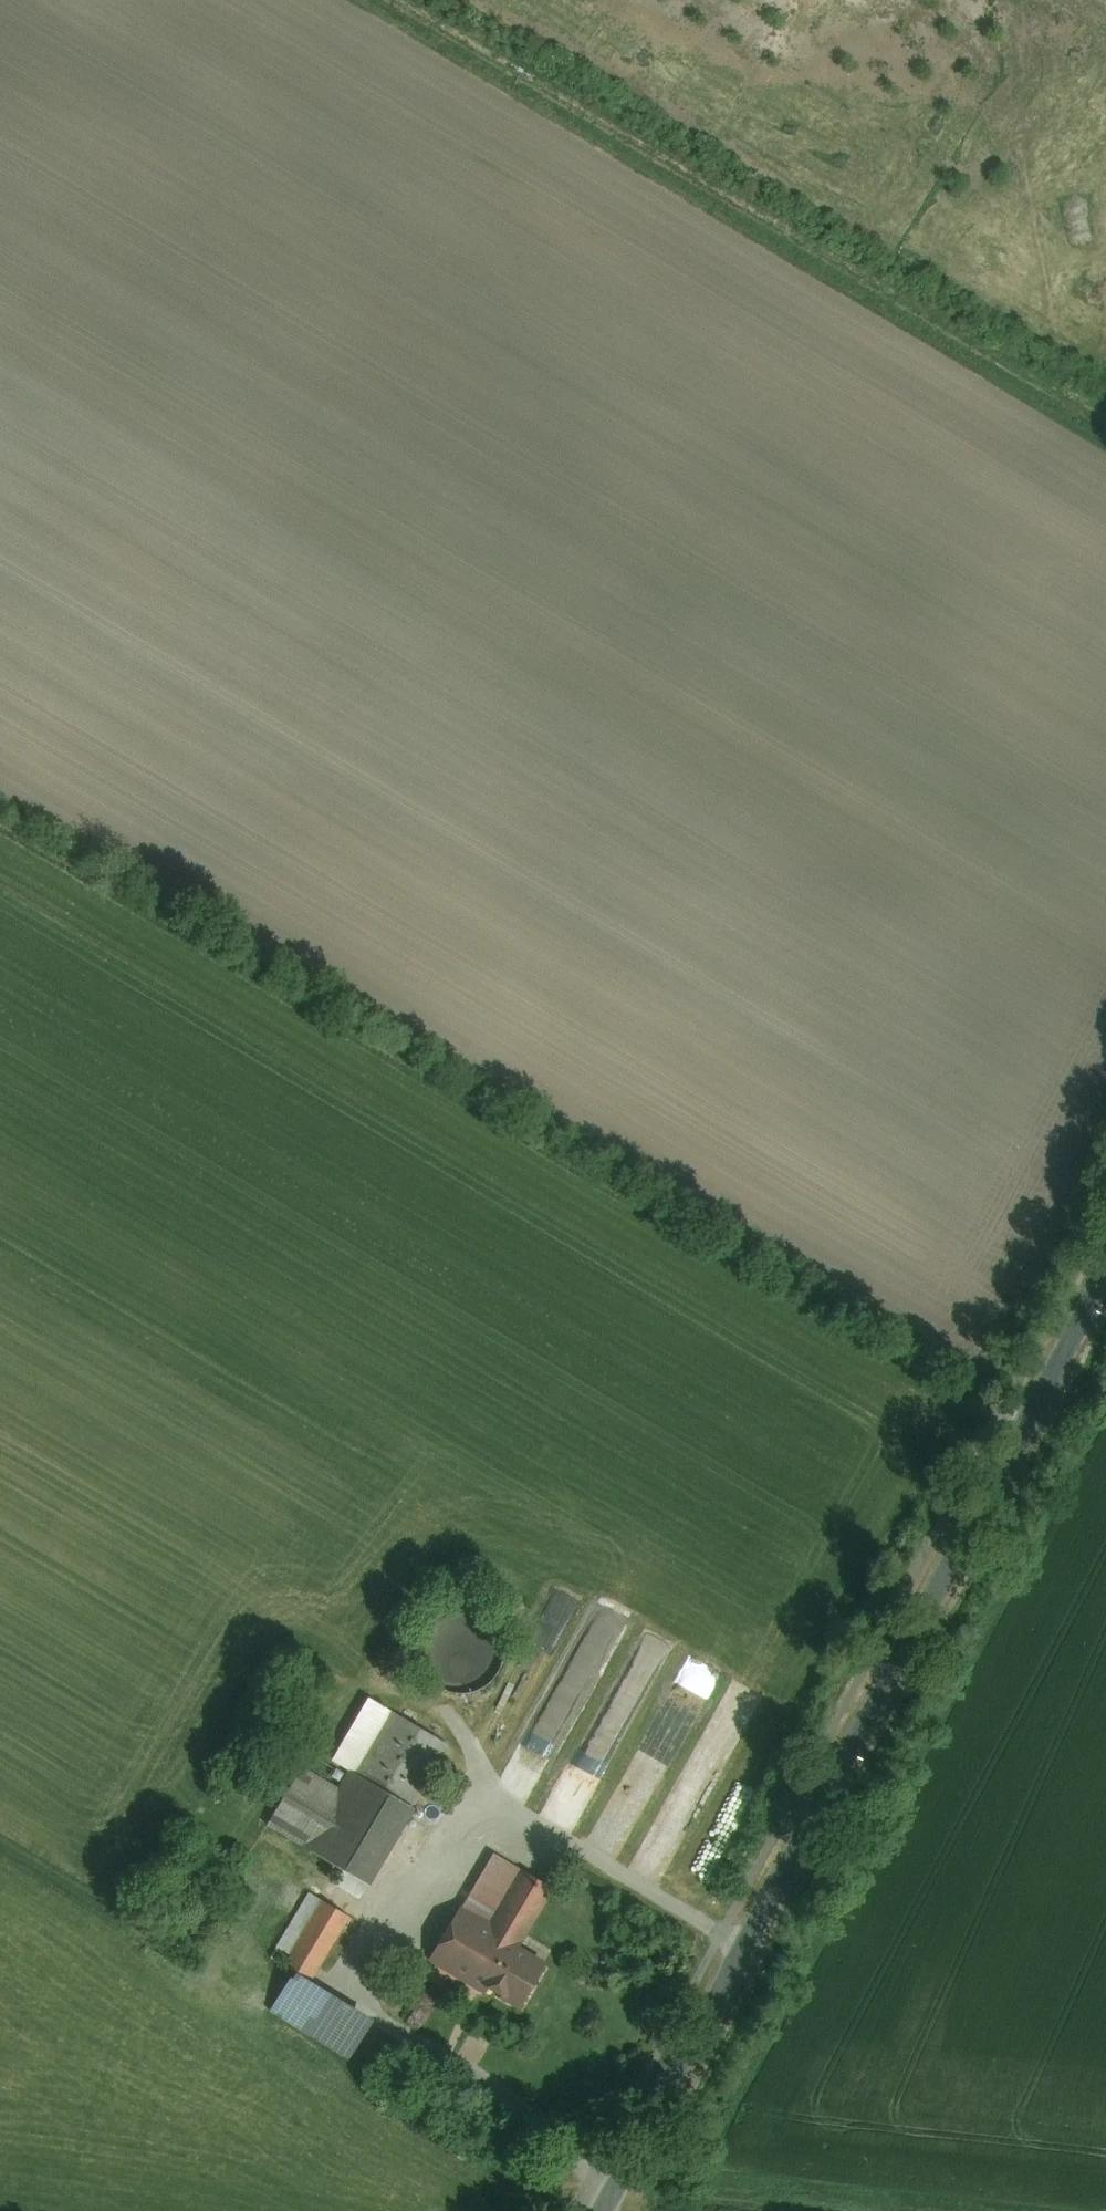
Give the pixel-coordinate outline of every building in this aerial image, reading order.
[(419,1646),(419,1660),(424,1673),(432,1683),(443,1691),(456,1694),(471,1693),(484,1687),(494,1677),(501,1665),(503,1650),(500,1636),(492,1624),(481,1615),(468,1610),(454,1610),(441,1614),(430,1622),(422,1633),(419,1646)] [(451,1742),(367,1692),(330,1755),(354,1769),(342,1790),(300,1765),(263,1827),(364,1887),(451,1742)] [(548,1884),(496,1855),(435,1962),(523,2012),(553,1958),(518,1938),(548,1884)] [(347,1917),(321,1902),(289,1958),(315,1973),(347,1917)] [(366,2018),(292,1974),(274,2003),(348,2048),(366,2018)]
